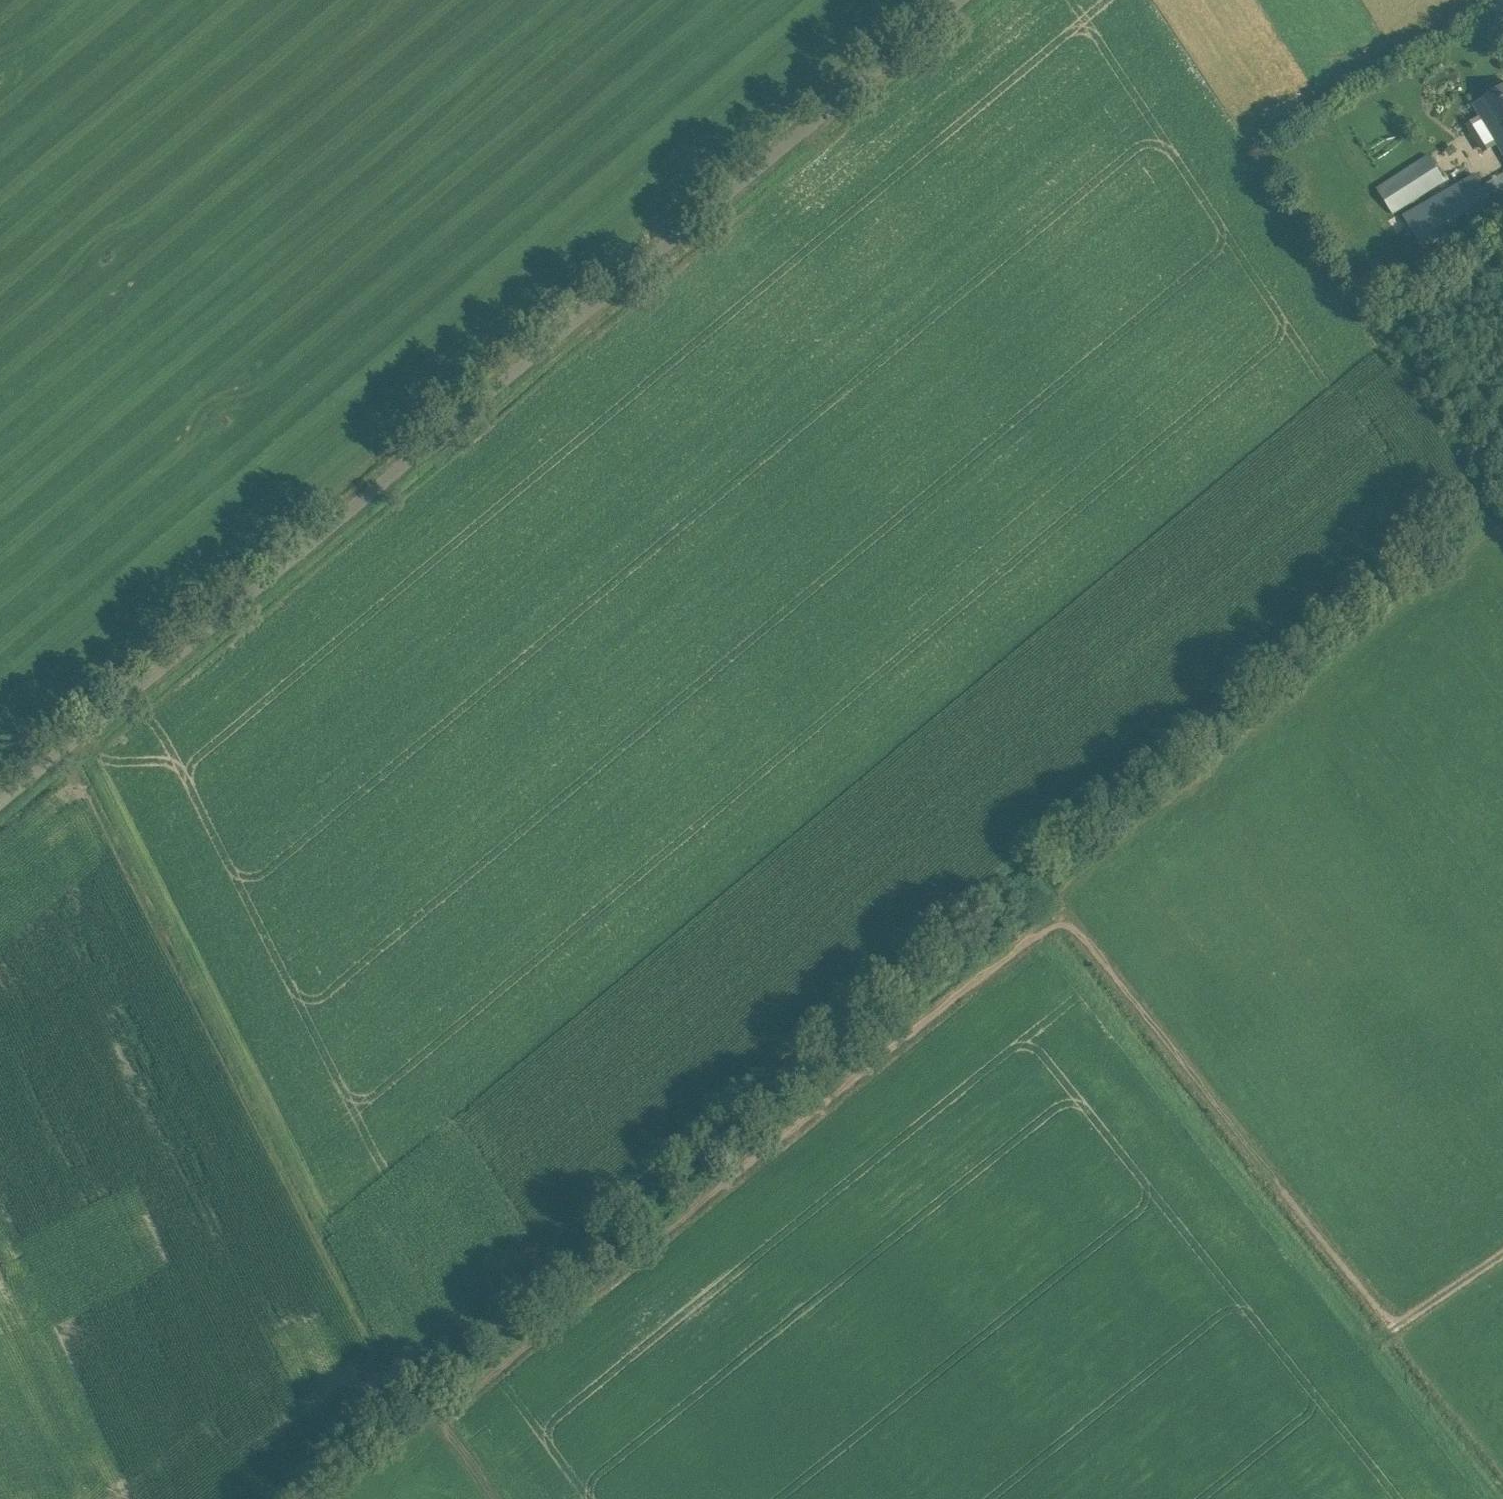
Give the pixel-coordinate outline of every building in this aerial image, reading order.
[(1473,104),(1502,152),(1502,86),(1473,104)] [(1375,188),(1393,215),(1445,182),(1446,182),(1444,178),(1429,154),(1375,188)] [(1403,215),(1410,227),(1463,197),(1474,216),(1493,206),(1468,162),(1444,178),(1446,182),(1445,182),(1449,190),(1403,215)]
